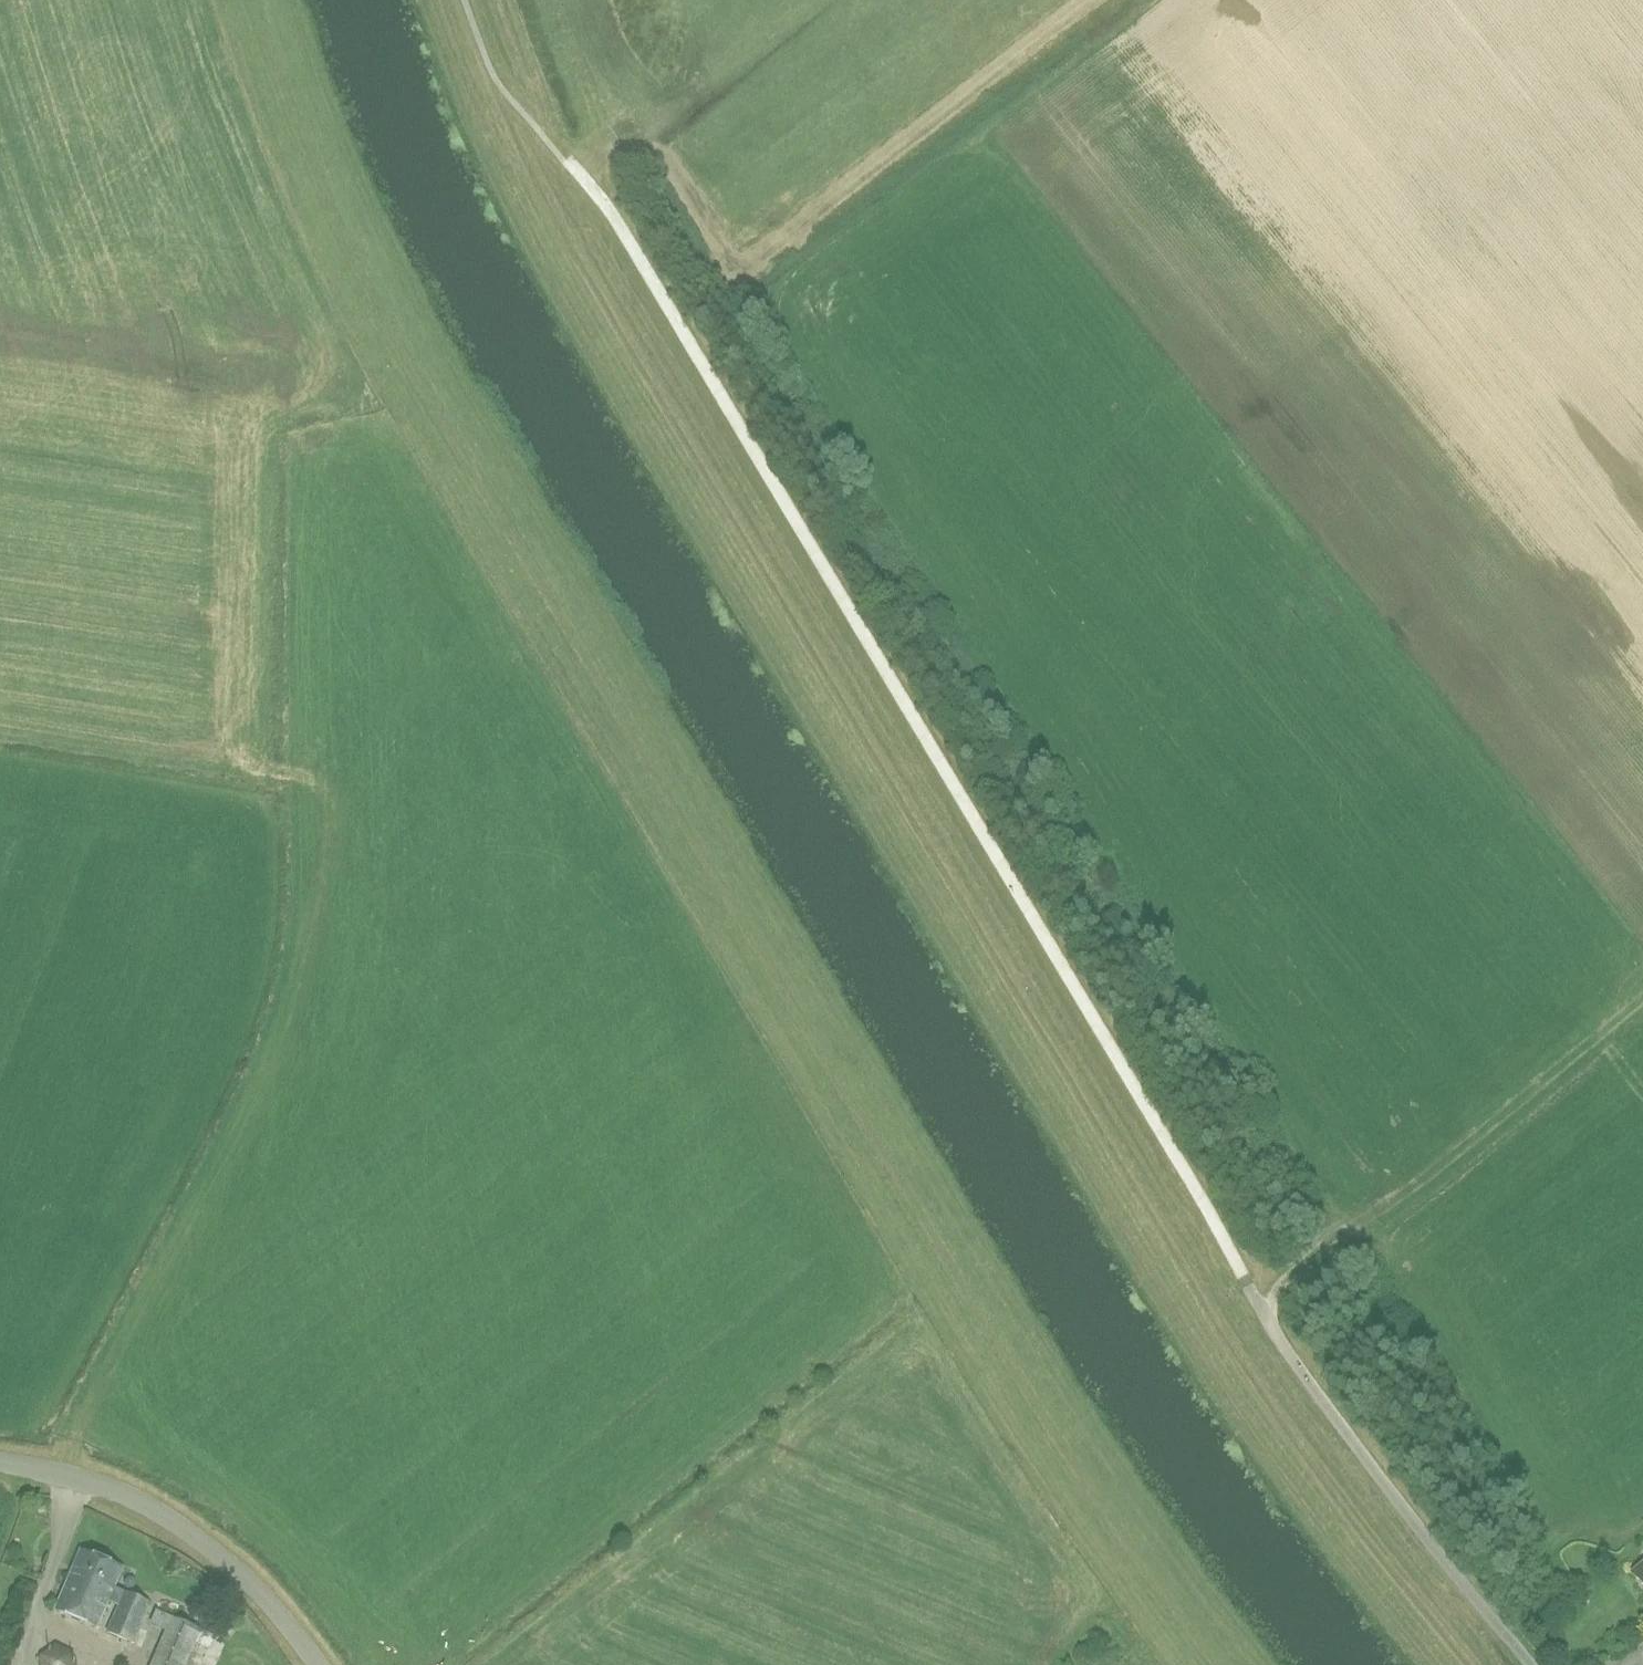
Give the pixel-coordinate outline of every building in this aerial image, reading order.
[(126,1591),(115,1586),(124,1567),(81,1549),(54,1610),(97,1628),(109,1601),(119,1605),(107,1632),(132,1643),(150,1602),(125,1592),(126,1591)] [(1633,1573),(1642,1585),(1642,1565),(1633,1573)] [(197,1643),(210,1648),(215,1635),(159,1611),(153,1624),(168,1630),(153,1664),(187,1664),(197,1643)] [(73,1653),(59,1646),(43,1655),(43,1664),(74,1664),(73,1653)]
